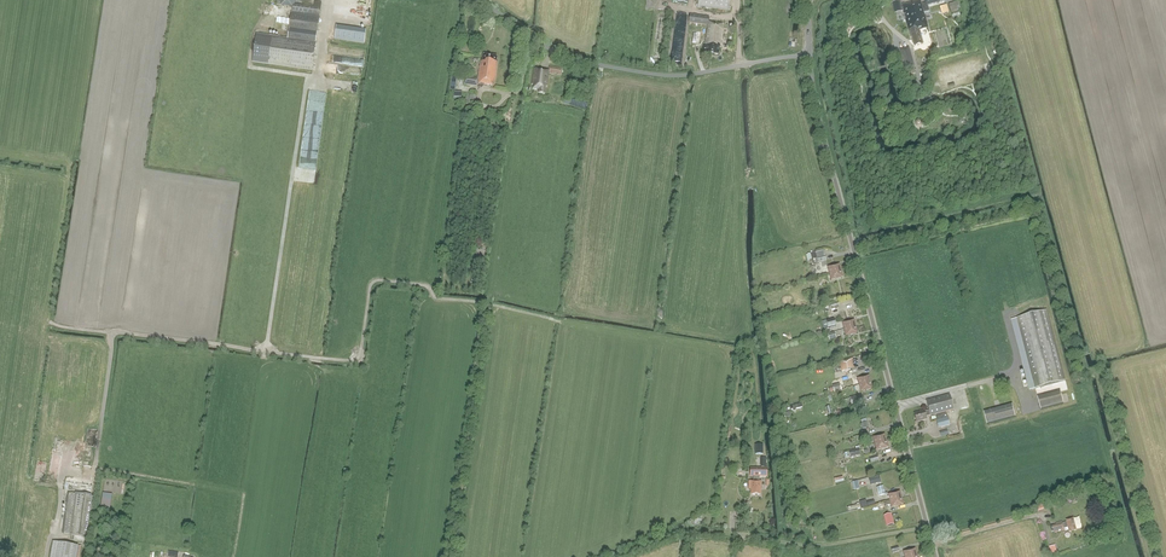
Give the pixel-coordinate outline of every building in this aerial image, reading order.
[(319,17),(321,3),(314,2),(313,7),(294,4),(294,0),(277,0),(276,5),(292,7),(291,13),(290,13),(288,31),(316,35),(319,17)] [(697,6),(705,7),(728,11),(730,0),(698,0),(697,6)] [(944,1),(947,0),(925,0),(926,2),(925,3),(920,4),(919,2),(914,3),(914,2),(900,6),(899,1),(892,3),(895,13),(896,13),(897,16),(902,15),(901,11),(902,11),(903,11),(911,37),(912,37),(915,46),(923,43),(920,30),(928,27),(924,12),(929,11),(928,5),(944,1)] [(727,30),(728,25),(708,22),(709,17),(690,14),(688,23),(707,26),(705,43),(703,43),(702,49),(706,50),(705,53),(718,55),(720,46),(721,46),(724,30),(727,30)] [(366,30),(336,26),(334,39),(364,44),(366,30)] [(700,43),(701,32),(694,31),(692,42),(700,43)] [(311,71),(315,44),(256,34),(252,61),(311,71)] [(928,52),(923,59),(929,63),(934,55),(928,52)] [(494,85),(497,66),(497,62),(496,62),(497,57),(483,55),(482,61),(480,61),(478,78),(465,76),(464,84),(477,86),(477,83),(494,85)] [(908,75),(916,73),(914,66),(906,68),(908,75)] [(561,76),(562,69),(549,67),(549,71),(534,68),(532,85),(534,85),(533,89),(538,90),(538,94),(544,95),(545,87),(546,87),(548,74),(561,76)] [(450,89),(456,90),(458,76),(452,75),(450,89)] [(477,96),(470,94),(468,103),(475,104),(477,96)] [(827,261),(824,250),(807,254),(807,257),(811,256),(814,264),(821,262),(822,266),(827,265),(826,261),(827,261)] [(841,270),(839,264),(827,267),(829,273),(841,270)] [(843,277),(841,270),(829,273),(831,280),(843,277)] [(837,301),(836,296),(824,299),(826,304),(837,301)] [(1065,381),(1047,310),(1017,318),(1035,388),(1065,381)] [(836,319),(830,320),(826,321),(828,328),(832,328),(838,327),(836,319)] [(856,326),(854,320),(842,323),(844,329),(856,326)] [(857,333),(856,326),(844,329),(846,336),(857,333)] [(837,338),(835,332),(828,333),(830,340),(837,338)] [(840,362),(842,371),(853,368),(852,360),(840,362)] [(871,382),(869,375),(857,379),(859,385),(871,382)] [(872,388),(871,382),(859,385),(860,392),(872,388)] [(859,403),(864,402),(862,394),(850,397),(853,409),(860,407),(859,403)] [(930,416),(954,409),(950,394),(926,401),(929,410),(925,411),(914,413),(916,421),(918,420),(918,422),(927,419),(926,417),(930,415),(930,416)] [(1039,400),(1041,409),(1064,403),(1061,394),(1039,400)] [(1015,416),(1013,407),(985,415),(987,424),(1015,416)] [(950,425),(948,417),(947,412),(936,415),(937,420),(936,420),(938,428),(950,425)] [(886,440),(884,434),(873,437),(874,444),(886,440)] [(888,447),(886,440),(874,444),(876,450),(888,447)] [(767,476),(767,468),(751,468),(751,476),(753,476),(753,482),(751,482),(751,489),(752,489),(752,495),(760,495),(760,489),(761,489),(761,482),(759,482),(759,476),(767,476)] [(869,478),(871,483),(881,481),(879,475),(869,478)] [(886,494),(884,485),(877,487),(879,495),(886,494)] [(901,498),(900,491),(888,494),(889,501),(901,498)] [(93,500),(94,496),(70,493),(64,533),(88,537),(90,526),(92,514),(92,506),(93,500)] [(112,498),(112,494),(102,493),(102,497),(100,510),(110,511),(112,498)] [(903,504),(901,498),(889,501),(891,507),(903,504)] [(866,501),(861,503),(862,510),(869,508),(866,501)] [(887,526),(894,524),(891,514),(884,515),(887,526)] [(1067,522),(1062,523),(1062,522),(1056,524),(1057,525),(1056,525),(1056,526),(1050,527),(1051,532),(1053,532),(1054,533),(1064,531),(1063,529),(1068,527),(1069,532),(1077,530),(1077,529),(1079,529),(1078,523),(1075,524),(1074,518),(1066,520),(1067,522)] [(51,556),(76,556),(78,546),(53,542),(51,556)] [(915,548),(903,552),(904,556),(909,556),(917,555),(915,548)]
